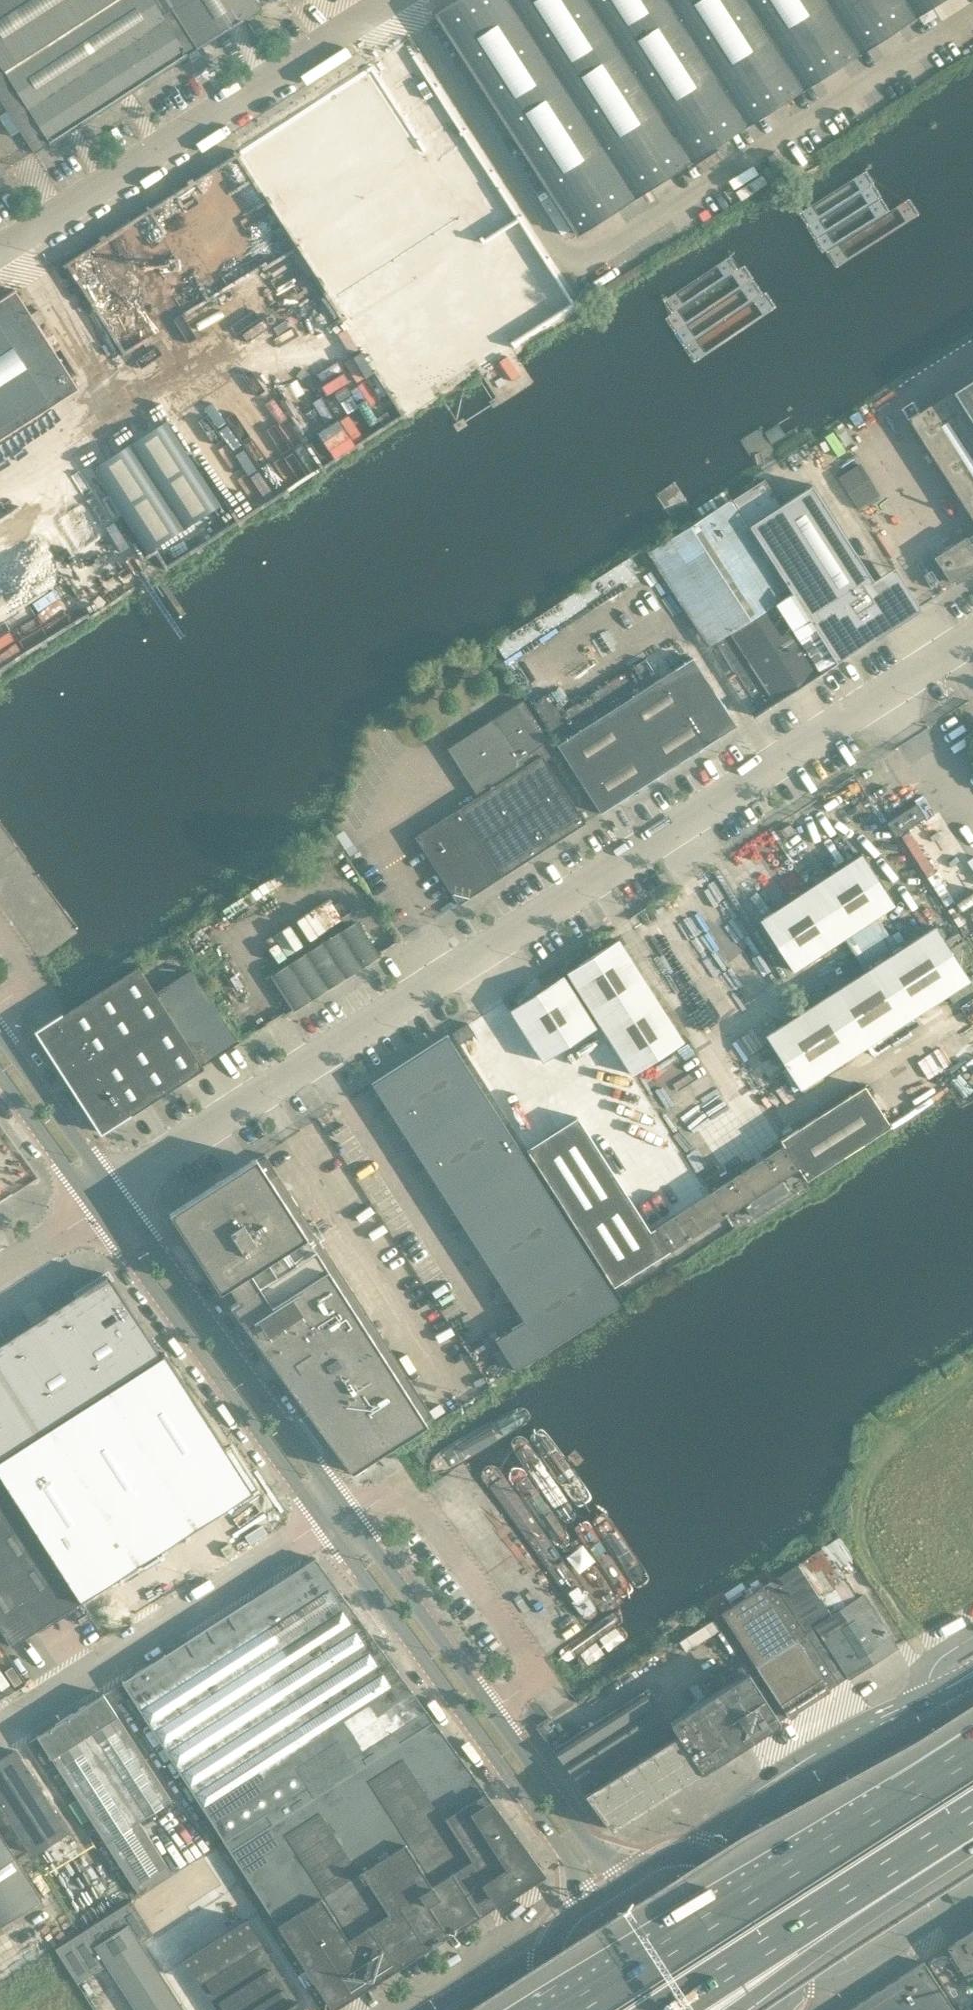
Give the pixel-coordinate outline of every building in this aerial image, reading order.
[(33,152),(50,142),(214,36),(259,8),(254,0),(0,0),(0,99),(33,152)] [(937,0),(454,0),(434,13),(575,233),(743,124),(937,0)] [(264,188),(397,110),(372,68),(132,208),(143,226),(147,223),(152,230),(161,225),(163,228),(234,187),(253,220),(250,221),(257,233),(282,218),(264,188)] [(442,132),(316,205),(379,313),(505,240),(442,132)] [(77,387),(72,380),(13,290),(0,298),(0,436),(77,387)] [(958,390),(911,420),(950,480),(946,483),(940,473),(919,487),(946,527),(966,514),(953,494),(957,491),(972,515),(972,412),(958,390)] [(172,417),(91,464),(143,555),(159,546),(167,561),(233,523),(172,417)] [(860,506),(882,492),(858,458),(837,472),(860,506)] [(873,580),(811,484),(798,493),(799,494),(785,503),(785,502),(780,505),(779,503),(778,504),(765,482),(766,482),(764,478),(732,499),(791,592),(835,660),(872,636),(881,626),(895,618),(895,619),(897,618),(918,604),(894,567),(873,580)] [(820,670),(776,602),(791,592),(732,499),(731,498),(726,490),(717,496),(716,495),(697,507),(703,516),(647,552),(707,646),(716,640),(760,709),(820,670)] [(969,537),(968,536),(936,556),(953,582),(972,569),(972,543),(969,537)] [(600,812),(736,725),(727,712),(720,710),(722,704),(706,678),(699,677),(700,670),(692,657),(556,744),(600,812)] [(585,822),(545,760),(542,755),(554,747),(522,699),(447,748),(478,796),(458,809),(501,876),(585,822)] [(916,803),(887,822),(895,835),(924,816),(916,803)] [(501,876),(458,809),(457,809),(415,836),(458,904),(501,876)] [(876,915),(893,904),(860,853),(760,919),(792,968),(791,969),(813,1003),(763,1035),(797,1087),(969,979),(935,926),(906,944),(898,930),(890,935),(876,915)] [(271,975),(293,1009),(378,955),(357,920),(271,975)] [(566,971),(631,1073),(683,1040),(617,939),(566,971)] [(237,1041),(174,942),(138,964),(155,990),(202,1063),(237,1041)] [(202,1063),(155,990),(154,991),(137,965),(35,1030),(101,1133),(203,1067),(201,1064),(202,1063)] [(508,1008),(542,1061),(596,1027),(562,974),(508,1008)] [(459,1043),(475,1033),(468,1022),(452,1032),(459,1043)] [(448,1035),(447,1034),(371,1083),(386,1106),(377,1112),(386,1126),(395,1120),(424,1166),(415,1171),(424,1185),(433,1179),(462,1225),(454,1230),(462,1244),(471,1238),(500,1284),(492,1289),(501,1303),(509,1298),(523,1320),(494,1338),(500,1347),(492,1352),(500,1366),(514,1370),(618,1303),(447,1036),(448,1035)] [(781,1144),(780,1145),(794,1168),(796,1167),(804,1180),(888,1125),(862,1084),(778,1139),(781,1144)] [(613,1285),(669,1249),(654,1226),(649,1230),(576,1116),(525,1148),(613,1285)] [(739,1172),(655,1226),(654,1226),(669,1249),(794,1168),(780,1145),(744,1169),(742,1166),(737,1169),(739,1172)] [(235,1170),(179,1206),(169,1212),(206,1269),(216,1284),(220,1291),(229,1285),(238,1300),(231,1306),(351,1471),(425,1423),(425,1422),(433,1417),(264,1153),(250,1162),(250,1161),(235,1170)] [(0,1342),(0,1456),(159,1354),(108,1274),(0,1342)] [(0,1456),(0,1477),(76,1597),(261,1479),(234,1437),(228,1441),(169,1348),(159,1354),(0,1456)] [(79,1601),(76,1597),(0,1477),(0,1628),(11,1645),(79,1601)] [(895,1646),(862,1594),(872,1587),(839,1535),(822,1545),(823,1547),(797,1563),(744,1597),(741,1591),(727,1599),(731,1605),(712,1617),(746,1670),(682,1711),(714,1761),(713,1762),(713,1763),(779,1720),(787,1715),(788,1716),(828,1690),(828,1689),(841,1680),(848,1676),(895,1646)] [(426,1710),(314,1557),(247,1600),(255,1613),(193,1652),(185,1640),(121,1681),(223,1840),(426,1710)] [(676,1667),(659,1678),(680,1711),(697,1700),(676,1667)] [(714,1761),(682,1711),(679,1714),(657,1680),(560,1743),(552,1748),(611,1829),(713,1763),(713,1762),(714,1761)] [(170,1801),(103,1694),(102,1692),(36,1735),(37,1737),(29,1742),(43,1763),(51,1758),(138,1895),(171,1874),(138,1822),(170,1801)] [(223,1840),(214,1846),(320,2009),(325,2009),(330,2007),(331,2008),(544,1872),(426,1710),(223,1840)] [(32,1853),(67,1831),(14,1750),(0,1759),(0,1803),(32,1853)] [(42,1899),(0,1833),(0,1926),(42,1899)] [(245,1896),(215,1848),(138,1897),(168,1944),(245,1896)] [(646,1906),(668,1896),(664,1888),(584,1926),(593,1944),(651,1916),(646,1906)] [(130,1900),(55,1948),(77,1983),(106,1963),(137,2009),(183,2009),(139,1942),(152,1934),(130,1900)] [(245,1919),(183,1959),(216,2009),(304,2009),(245,1919)] [(946,1946),(962,1971),(972,1963),(972,1929),(946,1946)] [(847,2009),(954,2009),(923,1961),(847,2009)]
